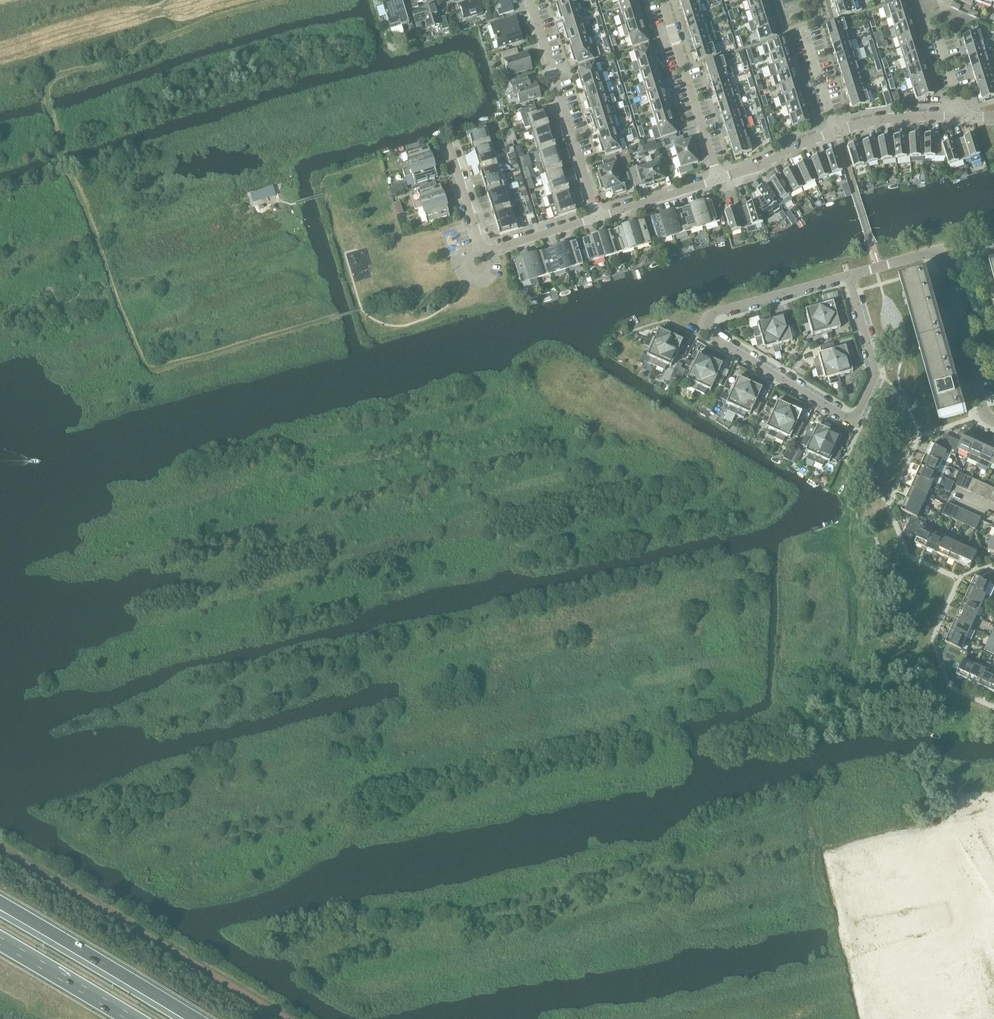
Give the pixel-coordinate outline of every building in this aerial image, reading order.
[(409,24),(401,0),(394,0),(393,1),(393,2),(383,6),(389,28),(400,24),(401,26),(408,24),(409,24)] [(407,10),(418,7),(417,3),(428,0),(404,0),(407,10)] [(464,19),(482,13),(479,4),(484,2),(483,0),(470,0),(470,1),(459,4),(464,19)] [(501,9),(497,10),(499,16),(514,11),(510,0),(498,0),(501,9)] [(558,11),(576,5),(575,0),(557,0),(559,4),(556,6),(558,11)] [(622,15),(640,9),(639,4),(636,4),(635,0),(630,0),(618,4),(622,15)] [(682,9),(699,4),(698,0),(679,0),(682,9)] [(750,11),(767,5),(765,0),(748,0),(747,0),(750,11)] [(835,7),(838,18),(861,11),(858,0),(857,0),(835,7)] [(886,19),(890,17),(908,12),(904,1),(882,8),(886,19)] [(952,2),(950,7),(958,11),(960,6),(952,2)] [(682,9),(685,19),(703,14),(699,4),(682,9)] [(425,21),(427,29),(440,24),(442,30),(448,28),(445,17),(439,18),(435,5),(412,12),(415,24),(425,21)] [(562,15),(564,21),(580,16),(576,5),(558,11),(559,15),(562,15)] [(750,11),(753,21),(770,16),(767,5),(750,11)] [(618,16),(621,27),(641,20),(640,15),(642,13),(640,9),(622,15),(618,16)] [(890,17),(894,27),(911,22),(908,12),(890,17)] [(685,19),(689,30),(706,24),(703,14),(685,19)] [(517,29),(515,25),(518,25),(515,16),(490,24),(495,39),(494,39),(495,42),(496,42),(498,48),(521,41),(518,29),(517,29)] [(563,28),(565,32),(583,27),(580,16),(564,21),(565,26),(563,28)] [(751,33),(756,31),(773,26),(770,16),(753,21),(748,23),(751,33)] [(625,38),(629,36),(647,31),(646,26),(643,26),(641,20),(621,27),(625,38)] [(826,25),(829,36),(846,31),(843,20),(826,25)] [(894,27),(897,38),(914,32),(911,22),(894,27)] [(689,30),(692,40),(709,35),(706,24),(689,30)] [(773,26),(756,31),(760,42),(777,37),(773,26)] [(569,37),(570,42),(586,37),(583,27),(565,32),(566,37),(569,37)] [(647,31),(629,36),(632,48),(648,43),(646,37),(649,35),(647,31)] [(829,36),(833,46),(850,41),(846,31),(829,36)] [(897,38),(900,48),(917,43),(914,32),(897,38)] [(962,37),(965,48),(982,43),(979,32),(962,37)] [(695,50),(712,45),(717,44),(714,33),(709,35),(692,40),(695,50)] [(570,49),(571,54),(590,48),(586,37),(570,42),(572,48),(570,49)] [(765,56),(770,55),(787,49),(783,39),(762,45),(765,56)] [(833,46),(836,57),(853,51),(850,41),(833,46)] [(900,48),(903,58),(920,53),(917,43),(900,48)] [(965,48),(969,58),(986,53),(982,43),(965,48)] [(633,50),(637,62),(655,56),(653,51),(651,51),(649,45),(633,50)] [(712,45),(695,50),(698,61),(716,56),(712,45)] [(590,48),(571,54),(573,59),(575,58),(577,65),(593,60),(598,58),(595,47),(590,48)] [(501,53),(503,61),(505,60),(506,65),(505,65),(506,67),(507,67),(510,76),(532,69),(527,53),(515,56),(513,49),(501,53)] [(770,55),(773,65),(790,60),(787,49),(770,55)] [(839,67),(856,62),(861,60),(858,50),(853,51),(836,57),(839,67)] [(740,58),(742,63),(746,62),(745,57),(743,51),(738,53),(740,58)] [(903,58),(906,69),(924,63),(920,53),(903,58)] [(969,58),(972,69),(989,63),(986,53),(969,58)] [(637,62),(640,73),(656,68),(654,62),(656,61),(655,56),(637,62)] [(705,63),(709,74),(726,68),(722,58),(705,63)] [(773,65),(776,75),(793,70),(790,60),(773,65)] [(578,75),(579,80),(598,74),(594,62),(578,67),(580,74),(578,75)] [(839,67),(842,77),(859,72),(856,62),(839,67)] [(906,69),(910,79),(927,74),(924,63),(906,69)] [(972,69),(975,79),(992,74),(989,63),(972,69)] [(712,84),(729,79),(734,77),(731,67),(726,68),(709,74),(712,84)] [(640,73),(643,84),(662,78),(660,73),(658,73),(656,68),(640,73)] [(775,87),(779,86),(796,80),(793,70),(776,75),(772,77),(775,87)] [(842,77),(845,88),(863,82),(859,72),(842,77)] [(585,90),(601,85),(605,83),(602,73),(598,74),(579,80),(581,84),(583,84),(585,90)] [(910,79),(913,89),(930,84),(927,74),(910,79)] [(978,89),(993,84),(993,79),(992,74),(975,79),(978,89)] [(527,85),(525,78),(510,83),(514,94),(517,93),(518,97),(519,97),(521,101),(520,102),(520,104),(541,98),(536,82),(527,85)] [(643,84),(647,94),(663,89),(661,84),(663,83),(662,78),(643,84)] [(712,84),(715,94),(732,89),(729,79),(712,84)] [(779,86),(782,96),(800,91),(796,80),(779,86)] [(845,88),(849,98),(866,93),(863,82),(845,88)] [(930,84),(913,89),(916,100),(933,95),(930,84)] [(978,89),(982,100),(993,96),(993,84),(978,89)] [(585,97),(586,102),(605,96),(604,96),(601,85),(585,90),(587,95),(585,97)] [(715,94),(718,105),(741,98),(737,87),(732,89),(715,94)] [(647,94),(650,105),(669,100),(667,95),(665,95),(663,89),(647,94)] [(780,108),(786,106),(803,101),(800,91),(782,96),(777,98),(780,108)] [(892,104),(888,91),(882,93),(886,106),(892,104)] [(892,93),(895,105),(901,103),(897,92),(892,93)] [(866,93),(849,98),(852,109),(869,103),(866,93)] [(590,106),(592,111),(612,105),(609,94),(604,96),(605,96),(586,102),(588,106),(590,106)] [(718,105),(721,115),(744,108),(741,98),(718,105)] [(650,105),(654,117),(670,112),(668,106),(670,105),(669,100),(650,105)] [(786,106),(789,117),(806,111),(803,101),(786,106)] [(530,126),(531,130),(549,124),(545,113),(538,115),(537,112),(535,105),(524,109),(528,119),(523,120),(525,128),(530,126)] [(591,118),(593,123),(611,118),(615,116),(612,105),(592,111),(594,117),(591,118)] [(721,115),(724,125),(747,118),(744,108),(721,115)] [(806,111),(789,117),(792,127),(809,122),(806,111)] [(654,117),(657,127),(675,121),(674,117),(671,116),(670,112),(654,117)] [(597,128),(599,133),(615,128),(611,118),(593,123),(594,128),(597,128)] [(728,136),(745,130),(750,129),(747,118),(724,125),(728,136)] [(675,121),(657,127),(660,139),(676,134),(675,127),(677,126),(675,121)] [(531,130),(534,141),(552,135),(549,124),(531,130)] [(600,145),(618,139),(622,138),(619,127),(615,128),(599,133),(600,139),(598,140),(600,145)] [(469,136),(472,148),(490,142),(486,128),(476,131),(476,132),(476,131),(477,134),(470,137),(470,136),(469,136)] [(728,136),(731,146),(748,141),(745,130),(728,136)] [(968,137),(957,140),(964,160),(970,158),(972,163),(980,160),(979,156),(980,155),(973,134),(967,136),(968,137)] [(534,141),(538,151),(556,146),(552,135),(534,141)] [(908,136),(908,137),(909,137),(910,157),(910,158),(924,157),(925,157),(925,136),(924,136),(914,136),(914,135),(908,136)] [(924,135),(924,136),(925,136),(925,157),(924,157),(945,157),(946,157),(942,144),(940,136),(930,136),(930,135),(924,135)] [(674,146),(677,157),(697,151),(695,146),(692,146),(691,140),(684,142),(682,136),(669,140),(671,147),(674,146)] [(893,137),(893,138),(896,158),(895,158),(895,159),(910,157),(909,137),(908,137),(899,137),(899,136),(893,137)] [(877,139),(877,140),(878,140),(882,161),(881,161),(895,158),(896,158),(893,138),(883,139),(883,138),(877,139)] [(618,139),(600,145),(601,150),(604,150),(606,156),(622,151),(618,139)] [(655,140),(638,145),(640,153),(657,148),(655,140)] [(862,143),(862,144),(863,143),(868,164),(867,164),(881,161),(882,161),(878,140),(877,140),(868,142),(868,141),(862,143)] [(947,142),(942,144),(946,157),(945,157),(948,165),(964,160),(957,140),(947,143),(947,142)] [(748,141),(731,146),(734,157),(751,151),(748,141)] [(472,148),(476,159),(494,153),(490,142),(472,148)] [(863,143),(862,144),(853,146),(852,145),(847,147),(853,168),(867,164),(868,164),(863,143)] [(401,164),(403,171),(431,162),(428,153),(429,153),(430,153),(427,146),(406,153),(405,153),(408,162),(401,164)] [(538,151),(541,162),(559,157),(556,146),(538,151)] [(830,153),(821,156),(820,157),(828,176),(842,172),(835,150),(830,152),(830,153)] [(697,151),(677,157),(680,167),(678,168),(680,175),(693,171),(691,165),(698,163),(696,157),(698,155),(697,151)] [(476,159),(479,170),(497,164),(494,153),(476,159)] [(519,157),(519,158),(522,168),(527,166),(523,156),(519,157)] [(815,158),(806,162),(806,163),(814,181),(815,181),(828,176),(820,157),(821,156),(820,156),(815,158)] [(541,162),(544,173),(562,168),(559,157),(541,162)] [(597,176),(599,181),(618,175),(624,173),(620,162),(617,163),(615,157),(602,161),(604,167),(598,169),(599,175),(597,176)] [(658,163),(648,166),(654,186),(658,184),(658,181),(664,180),(662,173),(668,171),(664,158),(658,160),(658,163)] [(431,162),(403,171),(405,177),(412,175),(415,184),(437,177),(435,170),(434,170),(435,171),(434,171),(431,162)] [(801,165),(792,169),(792,170),(801,188),(802,188),(815,182),(815,181),(814,181),(806,163),(806,162),(800,164),(801,165)] [(479,170),(483,181),(505,174),(502,163),(497,164),(479,170)] [(522,168),(526,179),(531,177),(527,166),(522,168)] [(654,186),(648,166),(637,169),(636,167),(630,169),(635,187),(641,185),(642,187),(648,185),(649,187),(654,186)] [(544,173),(548,184),(566,179),(562,168),(544,173)] [(787,172),(779,177),(778,177),(789,195),(802,188),(801,188),(792,170),(792,169),(792,168),(787,171),(787,172)] [(624,174),(627,183),(630,182),(633,181),(630,172),(624,174)] [(483,181),(486,192),(508,185),(505,174),(483,181)] [(618,175),(599,181),(600,186),(603,186),(605,192),(611,190),(613,196),(626,192),(624,185),(622,186),(618,175)] [(773,180),(765,185),(765,186),(777,203),(777,202),(778,203),(777,203),(781,208),(784,206),(786,206),(792,202),(792,200),(789,195),(790,195),(789,195),(778,177),(779,177),(778,176),(773,179),(773,180)] [(531,177),(526,179),(529,190),(534,189),(531,177)] [(543,186),(547,196),(569,190),(566,179),(548,184),(543,186)] [(406,182),(390,186),(391,194),(408,191),(406,182)] [(415,210),(422,208),(422,207),(443,200),(440,192),(441,191),(441,192),(442,191),(439,184),(439,185),(418,191),(417,191),(420,200),(413,203),(415,210)] [(486,192),(489,202),(512,195),(508,185),(486,192)] [(752,194),(755,202),(760,215),(777,203),(778,203),(777,202),(777,203),(765,186),(765,185),(760,188),(760,189),(752,194)] [(253,202),(276,195),(273,187),(250,194),(253,202)] [(547,196),(550,207),(572,200),(569,190),(547,196)] [(493,213),(511,208),(515,206),(512,195),(489,202),(493,213)] [(706,203),(697,205),(703,227),(719,222),(719,221),(712,200),(712,199),(705,202),(706,202),(706,203)] [(422,207),(422,208),(427,223),(449,216),(447,209),(446,209),(447,209),(446,209),(443,200),(422,207)] [(572,200),(550,207),(554,219),(576,212),(572,200)] [(750,204),(740,208),(746,228),(762,223),(760,215),(755,202),(750,204)] [(688,207),(681,209),(688,231),(703,227),(697,205),(688,208),(688,207)] [(493,213),(496,224),(514,219),(511,208),(493,213)] [(746,228),(740,208),(730,211),(730,210),(724,212),(731,233),(746,228)] [(675,212),(666,215),(673,236),(688,231),(681,209),(675,211),(675,212)] [(785,214),(784,214),(786,216),(790,223),(792,225),(796,222),(795,220),(789,211),(785,214)] [(673,236),(666,215),(658,218),(657,217),(658,217),(658,216),(650,219),(651,219),(657,240),(657,241),(673,236)] [(514,219),(496,224),(500,235),(522,228),(519,217),(514,219)] [(637,224),(629,227),(635,248),(651,243),(651,242),(650,242),(644,221),(637,223),(637,224),(637,223),(637,224)] [(620,228),(613,230),(620,253),(635,248),(629,227),(620,229),(620,228)] [(607,233),(598,236),(605,257),(620,253),(613,230),(606,232),(607,233)] [(605,257),(598,236),(589,239),(589,238),(582,240),(583,240),(589,261),(589,262),(605,257)] [(569,245),(560,248),(567,269),(583,264),(582,264),(575,243),(576,242),(568,244),(569,245)] [(551,249),(545,251),(552,274),(567,269),(560,248),(551,251),(551,250),(551,249)] [(539,255),(530,257),(536,279),(537,278),(552,274),(545,251),(538,254),(539,254),(539,255)] [(536,279),(530,257),(521,260),(521,259),(514,261),(514,262),(521,283),(520,283),(521,283),(530,281),(532,288),(539,286),(537,278),(536,279)] [(935,309),(925,273),(903,280),(943,419),(964,413),(960,399),(963,398),(964,398),(961,388),(960,388),(958,389),(935,309)] [(822,303),(818,304),(823,319),(836,315),(833,303),(833,302),(832,302),(832,303),(822,305),(822,303)] [(805,311),(809,323),(823,319),(818,304),(815,305),(816,307),(806,310),(805,310),(805,311)] [(760,336),(774,332),(770,317),(769,314),(758,317),(760,323),(758,323),(757,323),(757,325),(757,324),(758,327),(752,328),(755,338),(760,336)] [(836,315),(823,319),(827,334),(830,333),(829,331),(839,328),(840,328),(840,327),(836,315)] [(774,332),(788,329),(794,327),(792,318),(786,320),(785,317),(785,316),(784,316),(774,319),(773,317),(770,317),(774,332)] [(823,319),(809,323),(812,334),(812,335),(812,336),(813,335),(823,332),(823,335),(827,334),(823,319)] [(646,339),(650,341),(664,348),(673,329),(665,326),(662,331),(659,330),(658,329),(658,330),(654,339),(647,336),(646,339)] [(673,329),(664,348),(679,354),(680,351),(678,350),(682,341),(683,340),(682,340),(679,339),(681,333),(673,329)] [(788,329),(774,332),(778,347),(782,346),(781,344),(791,341),(791,342),(792,341),(792,340),(791,340),(788,329)] [(774,332),(760,336),(755,338),(757,345),(757,346),(757,347),(758,346),(763,345),(764,348),(763,348),(764,349),(765,349),(772,347),(774,353),(780,352),(778,347),(774,332)] [(649,363),(656,366),(664,348),(650,341),(649,345),(651,346),(650,347),(647,355),(647,354),(646,356),(647,356),(650,357),(648,362),(647,363),(649,363)] [(833,343),(829,344),(835,363),(849,359),(845,348),(846,347),(845,346),(844,347),(835,350),(833,343)] [(813,360),(815,369),(835,363),(829,344),(819,347),(821,353),(818,354),(817,354),(818,355),(819,358),(813,360)] [(664,348),(656,366),(663,370),(664,370),(664,369),(666,365),(670,366),(669,366),(671,367),(671,366),(675,357),(677,358),(679,354),(664,348)] [(691,362),(690,366),(704,372),(710,359),(713,354),(704,350),(702,355),(699,354),(698,353),(698,354),(694,363),(691,362)] [(849,359),(835,363),(839,378),(842,377),(842,375),(851,372),(853,372),(852,371),(851,369),(857,367),(855,357),(849,359)] [(710,359),(704,372),(718,378),(720,375),(718,374),(722,365),(722,364),(721,364),(710,359)] [(835,363),(815,369),(818,377),(823,376),(824,379),(825,380),(826,380),(828,379),(830,385),(840,382),(839,378),(835,363)] [(685,386),(696,391),(704,372),(690,366),(689,369),(691,370),(687,379),(686,379),(686,380),(687,380),(688,380),(685,386)] [(799,368),(796,373),(803,378),(806,373),(799,368)] [(704,372),(696,391),(703,394),(706,389),(709,390),(710,391),(711,390),(715,381),(717,382),(718,378),(704,372)] [(731,386),(730,390),(744,396),(750,383),(739,378),(738,377),(737,378),(733,387),(731,386)] [(750,383),(744,396),(758,402),(759,399),(757,398),(761,389),(762,389),(762,388),(761,388),(750,383)] [(727,411),(735,414),(744,396),(730,390),(728,393),(730,394),(726,403),(726,404),(727,404),(730,405),(727,411)] [(722,392),(720,398),(727,400),(729,395),(722,392)] [(845,403),(846,402),(844,396),(843,392),(838,394),(836,397),(845,403)] [(844,396),(846,402),(850,404),(856,393),(844,396)] [(758,402),(744,396),(735,414),(744,418),(746,413),(749,414),(750,415),(751,414),(750,414),(751,412),(757,414),(761,404),(758,402)] [(764,411),(766,412),(783,420),(789,407),(778,402),(777,401),(777,402),(773,411),(771,410),(769,407),(766,406),(764,411)] [(789,407),(783,420),(802,428),(804,424),(798,421),(801,413),(802,412),(801,412),(800,412),(789,407)] [(767,435),(775,438),(783,420),(766,412),(762,422),(767,424),(766,427),(766,426),(765,428),(766,428),(769,429),(767,435)] [(783,420),(775,438),(783,442),(786,437),(789,438),(788,438),(790,439),(790,438),(791,435),(797,438),(802,428),(783,420)] [(809,426),(805,435),(823,444),(829,431),(818,426),(818,425),(817,425),(816,426),(817,426),(815,429),(809,426)] [(829,431),(823,444),(837,450),(839,447),(837,446),(841,437),(841,436),(840,436),(829,431)] [(958,449),(959,450),(969,454),(977,439),(965,434),(961,443),(958,449)] [(823,444),(805,435),(801,445),(807,448),(806,451),(805,450),(805,452),(806,452),(809,453),(806,459),(815,462),(823,444)] [(961,443),(945,435),(939,448),(947,452),(956,456),(959,450),(958,449),(961,443)] [(969,454),(980,459),(988,444),(987,444),(989,441),(982,438),(981,440),(977,439),(969,454)] [(796,449),(800,441),(797,440),(794,441),(791,447),(796,449)] [(837,450),(823,444),(815,462),(823,466),(825,461),(828,462),(829,463),(830,462),(829,462),(830,459),(836,462),(841,452),(837,450)] [(991,464),(993,458),(993,447),(988,444),(980,459),(991,464)] [(932,445),(927,456),(942,463),(942,465),(948,467),(950,464),(943,461),(947,452),(939,448),(932,445)] [(784,458),(799,463),(803,450),(797,448),(795,452),(787,450),(784,458)] [(927,456),(922,467),(937,474),(937,476),(943,478),(945,475),(938,472),(942,465),(942,463),(927,456)] [(922,467),(917,478),(932,485),(932,487),(938,489),(940,486),(933,483),(937,476),(937,474),(922,467)] [(956,485),(961,487),(967,475),(961,473),(956,485)] [(961,487),(966,490),(972,478),(967,475),(961,487)] [(917,478),(912,489),(927,496),(927,498),(933,501),(935,497),(928,494),(932,487),(932,485),(917,478)] [(966,490),(971,492),(977,480),(972,478),(966,490)] [(977,480),(971,492),(977,494),(982,482),(977,480)] [(979,495),(984,498),(989,486),(984,483),(979,495)] [(989,500),(993,490),(993,488),(989,486),(984,498),(989,500)] [(912,489),(907,500),(922,507),(922,509),(928,512),(930,508),(923,505),(927,498),(927,496),(912,489)] [(902,511),(912,515),(919,518),(918,521),(925,524),(927,520),(918,516),(922,509),(922,507),(907,500),(902,511)] [(942,514),(948,516),(953,505),(948,502),(942,514)] [(948,516),(953,519),(958,507),(953,505),(948,516)] [(958,507),(953,519),(958,521),(963,509),(958,507)] [(960,522),(965,524),(971,513),(965,510),(960,522)] [(965,524),(970,527),(976,515),(971,513),(965,524)] [(904,532),(918,538),(923,528),(925,524),(918,521),(919,518),(912,515),(904,532)] [(976,515),(970,527),(976,529),(981,517),(976,515)] [(915,543),(927,549),(934,533),(923,528),(918,538),(915,543)] [(927,549),(938,554),(945,538),(934,533),(927,549)] [(938,554),(949,559),(956,543),(945,538),(938,554)] [(949,559),(960,564),(967,548),(956,543),(949,559)] [(967,548),(960,564),(971,569),(978,553),(967,548)] [(976,577),(971,588),(986,595),(992,584),(976,577)] [(971,588),(966,599),(981,606),(986,595),(971,588)] [(966,599),(961,610),(976,617),(981,606),(966,599)] [(961,610),(956,620),(971,628),(976,617),(961,610)] [(956,620),(951,631),(966,639),(971,628),(956,620)] [(950,644),(950,645),(961,650),(966,639),(951,631),(946,642),(950,644)] [(944,658),(961,666),(964,659),(964,660),(968,653),(961,650),(950,645),(944,658)] [(986,645),(984,650),(993,654),(993,648),(986,645)] [(957,676),(968,681),(975,665),(977,665),(980,659),(976,657),(973,664),(964,660),(964,659),(961,666),(957,676)] [(968,681),(979,686),(986,670),(988,670),(991,664),(987,662),(984,669),(977,665),(975,665),(968,681)] [(990,691),(993,682),(993,673),(988,670),(986,670),(979,686),(980,686),(979,688),(985,690),(986,689),(990,691)]
